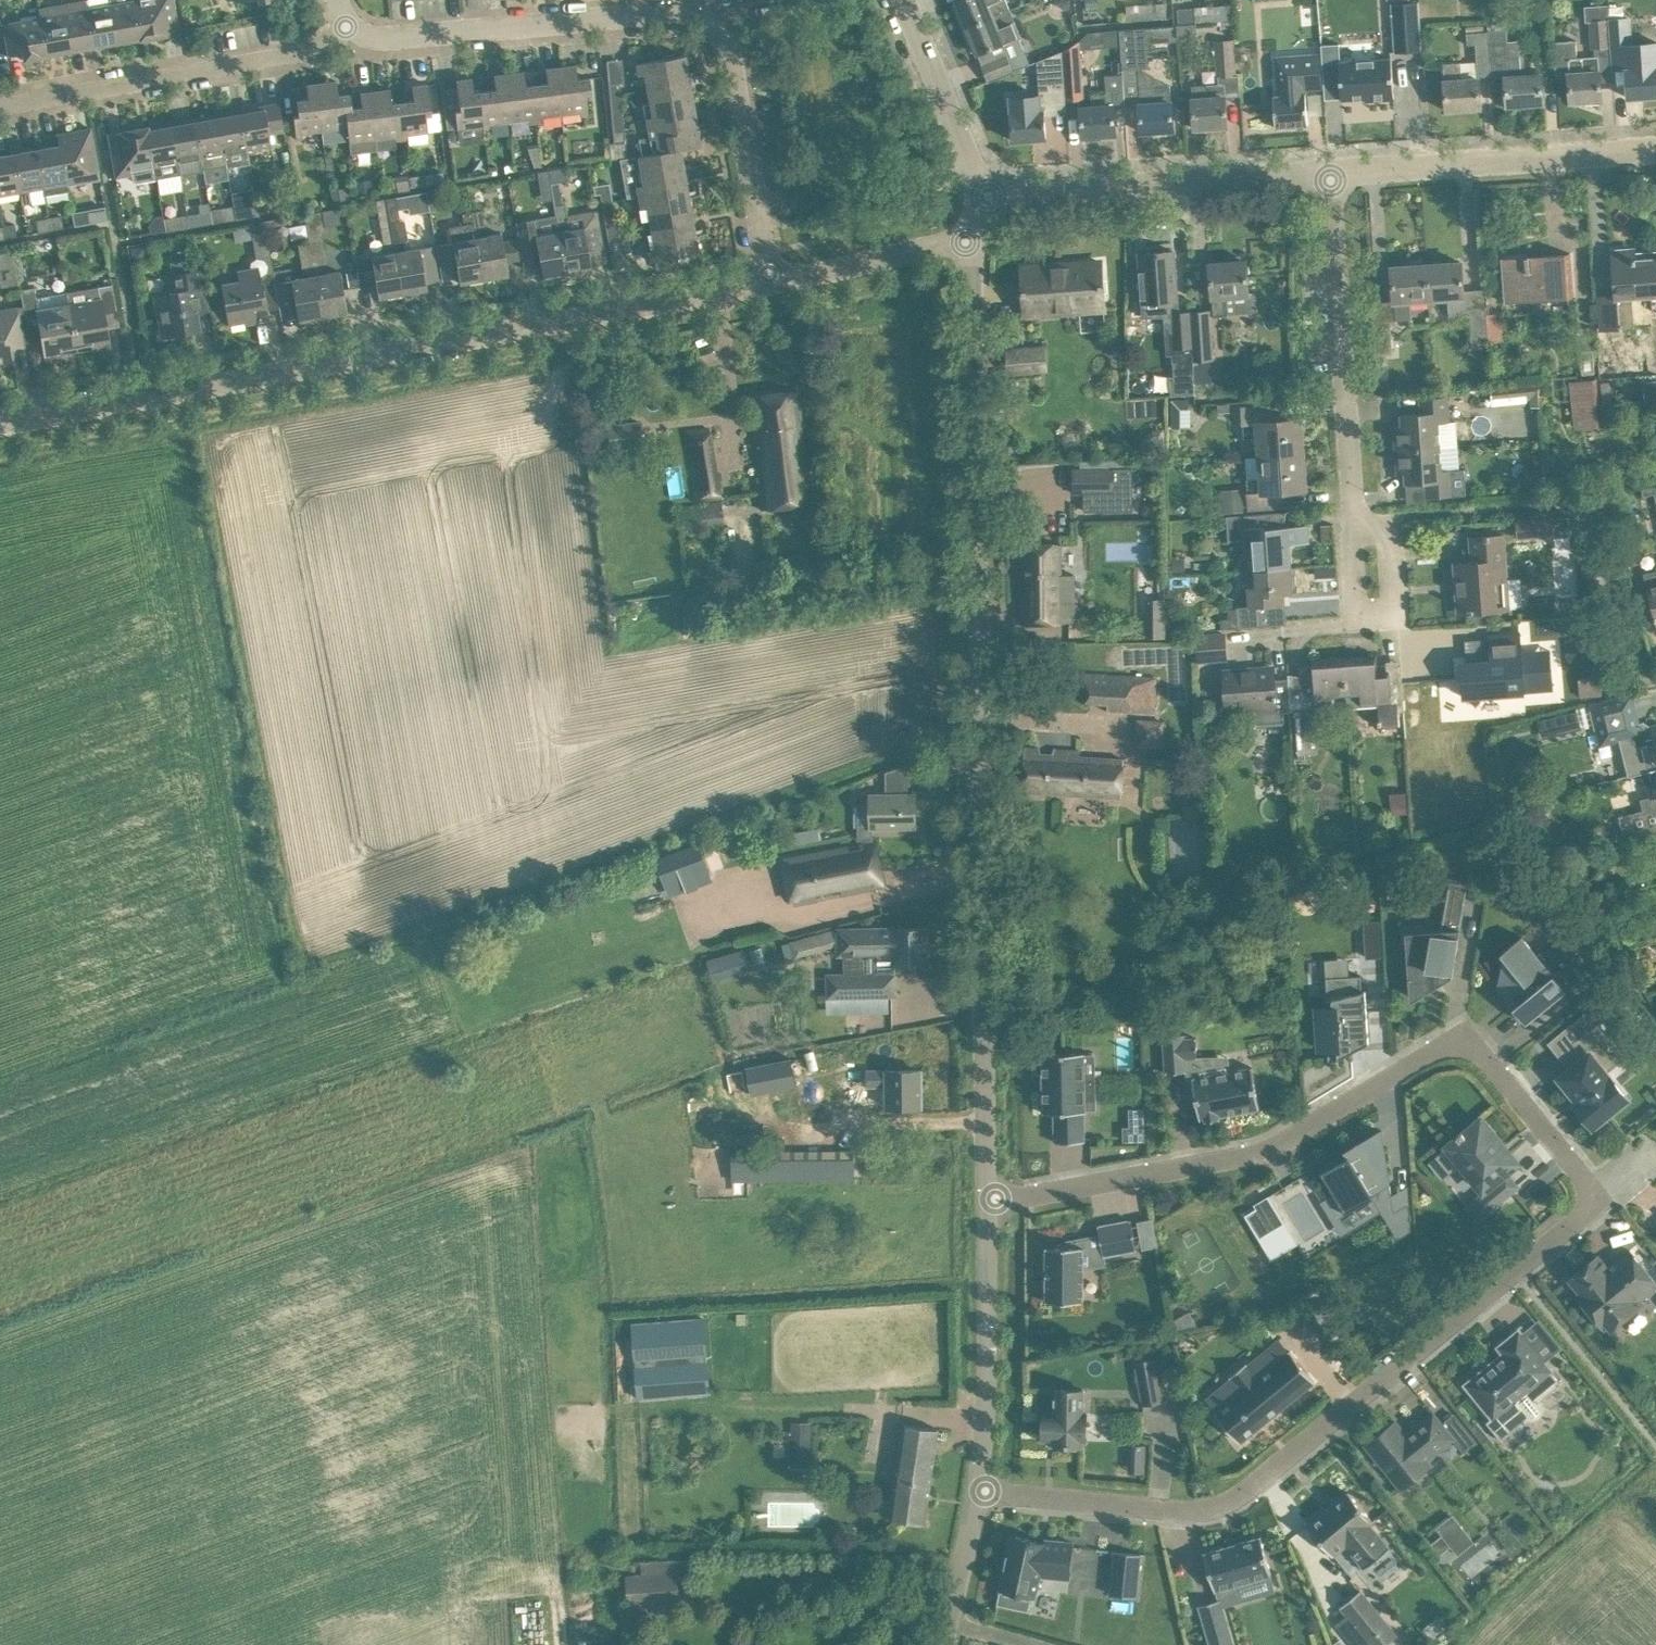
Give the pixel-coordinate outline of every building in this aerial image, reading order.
[(86,0),(80,0),(62,3),(70,51),(94,47),(86,0)] [(109,4),(108,0),(86,0),(94,47),(117,43),(110,4),(109,4)] [(110,4),(117,43),(140,39),(133,0),(110,0),(110,4)] [(173,0),(133,0),(140,39),(179,32),(173,0)] [(1006,0),(957,0),(962,12),(958,14),(963,27),(1009,8),(1006,0)] [(1391,3),(1394,51),(1422,49),(1419,1),(1410,2),(1409,0),(1396,0),(1396,3),(1391,3)] [(1145,4),(1147,19),(1167,17),(1165,2),(1145,4)] [(47,55),(70,51),(62,3),(38,8),(40,16),(47,55)] [(1235,19),(1234,3),(1214,5),(1215,20),(1235,19)] [(1127,20),(1147,19),(1145,4),(1125,5),(1127,20)] [(1608,9),(1608,4),(1585,6),(1585,22),(1589,21),(1590,48),(1610,47),(1608,20),(1608,9)] [(1215,20),(1214,5),(1194,6),(1196,22),(1215,20)] [(1009,8),(963,27),(969,41),(973,40),(978,53),(983,63),(1007,53),(1014,70),(1031,63),(1021,36),(1009,8)] [(24,60),(47,55),(40,16),(3,23),(9,55),(23,52),(24,60)] [(1629,18),(1608,20),(1610,47),(1624,46),(1631,45),(1631,44),(1629,18)] [(1488,31),(1485,31),(1484,24),(1467,25),(1468,44),(1476,44),(1479,73),(1491,73),(1488,31)] [(1177,35),(1176,25),(1145,27),(1145,38),(1147,50),(1178,48),(1177,35)] [(1124,73),(1125,99),(1139,98),(1141,131),(1174,128),(1170,84),(1140,87),(1135,28),(1117,30),(1118,45),(1121,73),(1124,73)] [(1488,31),(1491,73),(1492,73),(1492,77),(1505,76),(1507,105),(1509,105),(1508,104),(1543,101),(1543,103),(1545,103),(1543,72),(1525,74),(1523,58),(1525,58),(1525,56),(1523,56),(1522,41),(1524,41),(1524,40),(1506,41),(1505,30),(1488,31)] [(1233,39),(1215,40),(1218,76),(1235,75),(1233,39)] [(1577,57),(1576,39),(1553,41),(1556,74),(1569,73),(1571,101),(1602,99),(1600,71),(1599,55),(1577,57)] [(1084,97),(1080,40),(1062,49),(1066,99),(1084,97)] [(1631,44),(1631,45),(1624,46),(1626,69),(1629,97),(1655,95),(1655,42),(1631,44)] [(1322,54),(1321,54),(1323,78),(1341,77),(1342,98),(1365,97),(1366,100),(1394,98),(1392,58),(1341,60),(1340,43),(1321,44),(1322,54)] [(1062,51),(1041,59),(1043,94),(1011,97),(1012,111),(1011,111),(1012,118),(1007,119),(1008,135),(1013,134),(1013,140),(1046,137),(1045,113),(1067,111),(1066,100),(1063,66),(1062,51)] [(1007,53),(983,63),(990,80),(1014,70),(1007,53)] [(687,72),(687,71),(684,54),(636,63),(638,74),(642,73),(650,117),(644,118),(646,128),(648,136),(640,137),(643,155),(636,156),(642,185),(636,186),(641,214),(647,213),(653,248),(648,249),(649,260),(698,251),(695,234),(687,235),(686,228),(694,227),(688,195),(680,197),(677,180),(685,178),(680,149),(700,145),(697,127),(690,129),(687,112),(694,110),(689,79),(681,80),(680,73),(687,72)] [(1278,95),(1274,95),(1276,126),(1309,124),(1306,92),(1324,91),(1323,87),(1323,78),(1321,54),(1287,56),(1290,94),(1278,95)] [(1480,78),(1461,79),(1460,61),(1443,63),(1447,110),(1482,107),(1480,78)] [(577,78),(575,64),(560,66),(564,96),(559,96),(561,115),(580,112),(580,116),(588,115),(585,93),(591,92),(589,77),(577,78)] [(536,122),(542,121),(541,117),(561,115),(559,96),(564,96),(560,66),(545,68),(547,82),(543,83),(536,84),(538,99),(533,100),(536,122)] [(525,85),(523,71),(508,73),(512,102),(507,103),(509,121),(529,118),(529,123),(536,122),(533,100),(538,99),(536,84),(525,85)] [(484,129),(489,128),(488,124),(489,124),(509,121),(507,103),(512,102),(508,73),(494,75),(495,89),(484,90),(486,106),(481,106),(484,129)] [(1125,100),(1125,99),(1124,73),(1121,73),(1105,75),(1106,91),(1092,92),(1093,105),(1081,106),(1083,135),(1117,133),(1115,105),(1125,104),(1125,100)] [(473,92),(472,77),(456,79),(460,109),(455,109),(457,128),(477,125),(478,129),(484,129),(481,106),(486,106),(484,90),(473,92)] [(338,94),(336,80),(330,81),(321,82),(325,111),(320,112),(322,130),(342,128),(342,132),(348,131),(349,131),(346,109),(352,108),(351,107),(349,93),(338,94)] [(626,156),(623,141),(618,81),(606,82),(612,142),(608,142),(609,158),(626,156)] [(295,138),(300,137),(299,133),(322,130),(320,112),(325,111),(321,82),(306,84),(308,98),(296,100),(298,114),(292,115),(295,138)] [(1228,125),(1226,96),(1225,82),(1192,85),(1193,99),(1195,127),(1228,125)] [(402,139),(407,138),(406,133),(427,130),(425,114),(431,113),(427,83),(411,85),(413,100),(402,101),(404,116),(399,117),(402,139)] [(391,102),(389,88),(375,90),(378,120),(373,120),(376,138),(381,137),(395,136),(395,140),(402,139),(399,117),(404,116),(402,101),(391,102)] [(351,153),(377,150),(375,138),(376,138),(373,120),(378,120),(375,90),(360,92),(362,106),(351,107),(352,108),(346,109),(349,131),(348,131),(351,153)] [(239,109),(246,148),(271,144),(269,132),(283,129),(279,102),(239,109)] [(249,162),(246,148),(239,109),(215,114),(224,164),(225,167),(249,162)] [(203,168),(224,164),(215,114),(192,118),(202,171),(203,171),(203,168)] [(180,175),(202,171),(192,118),(169,122),(178,174),(179,174),(180,175)] [(644,118),(635,120),(637,130),(646,128),(644,118)] [(155,178),(178,174),(169,122),(145,126),(155,178)] [(136,182),(155,178),(145,126),(108,133),(116,176),(131,174),(132,179),(136,182)] [(91,127),(57,133),(59,144),(59,145),(65,175),(67,185),(100,179),(98,169),(91,129),(91,127)] [(59,144),(35,149),(42,187),(44,194),(68,190),(67,185),(65,175),(59,145),(59,144)] [(538,146),(528,148),(534,166),(541,165),(538,146)] [(29,189),(42,187),(35,149),(13,153),(20,191),(19,191),(21,205),(32,203),(29,189)] [(19,191),(20,191),(13,153),(0,155),(0,194),(19,191)] [(547,170),(550,184),(566,181),(564,167),(547,170)] [(550,184),(547,170),(536,171),(539,185),(550,184)] [(410,187),(443,182),(441,171),(408,177),(410,187)] [(371,182),(357,183),(358,193),(372,191),(371,182)] [(608,182),(593,185),(595,194),(599,193),(611,256),(614,271),(628,268),(625,251),(632,250),(629,237),(619,239),(610,191),(608,182)] [(350,201),(347,186),(330,189),(333,205),(350,201)] [(282,215),(300,212),(297,193),(278,196),(282,215)] [(404,250),(403,241),(406,241),(408,238),(405,220),(403,218),(400,218),(396,196),(385,198),(402,292),(403,292),(404,295),(406,296),(416,295),(418,292),(417,289),(426,288),(424,276),(437,273),(432,245),(404,250)] [(378,296),(402,292),(385,198),(375,200),(380,228),(384,254),(371,256),(378,296)] [(568,229),(564,204),(554,206),(566,272),(568,271),(568,273),(571,276),(580,274),(582,272),(581,269),(590,267),(587,250),(603,247),(599,224),(568,229)] [(246,205),(232,208),(234,218),(248,216),(246,205)] [(530,218),(515,221),(524,268),(525,267),(522,249),(537,246),(540,265),(542,276),(551,274),(551,277),(554,279),(564,277),(565,274),(565,272),(566,272),(554,206),(550,206),(552,215),(530,219),(530,218)] [(92,210),(87,211),(89,223),(94,222),(107,220),(105,208),(92,210)] [(221,221),(234,218),(232,208),(219,210),(221,221)] [(327,273),(321,241),(319,233),(326,232),(322,210),(303,214),(309,243),(322,315),(347,311),(340,271),(327,273)] [(471,211),(483,278),(508,273),(500,232),(486,235),(481,210),(471,211)] [(449,227),(451,241),(436,244),(441,273),(457,270),(459,282),(483,278),(471,211),(461,213),(463,225),(449,227)] [(188,227),(200,225),(198,214),(186,215),(188,227)] [(48,218),(50,231),(63,229),(61,215),(48,218)] [(186,215),(174,217),(176,229),(188,227),(186,215)] [(283,216),(264,220),(266,226),(286,223),(285,216),(283,216)] [(37,233),(50,231),(48,218),(35,220),(37,233)] [(238,281),(221,284),(228,324),(245,321),(245,324),(256,322),(254,307),(266,305),(261,281),(274,279),(273,271),(273,270),(266,226),(264,220),(249,223),(255,258),(250,262),(249,269),(236,271),(238,281)] [(1,225),(4,239),(17,237),(15,223),(1,225)] [(322,315),(309,243),(298,245),(304,277),(292,279),(290,268),(273,270),(273,271),(274,279),(281,317),(282,317),(281,307),(296,305),(298,320),(322,315)] [(145,244),(129,247),(132,262),(148,259),(145,244)] [(0,250),(0,266),(14,264),(12,248),(0,250)] [(1653,293),(1650,254),(1635,255),(1634,249),(1613,250),(1617,301),(1601,302),(1603,327),(1633,324),(1630,295),(1653,293)] [(1174,250),(1140,253),(1144,302),(1144,313),(1169,311),(1178,311),(1174,250)] [(1529,256),(1505,258),(1508,295),(1541,292),(1541,300),(1573,297),(1570,254),(1546,255),(1546,259),(1529,260),(1529,256)] [(1255,293),(1250,294),(1248,273),(1251,273),(1250,264),(1247,264),(1247,260),(1243,260),(1239,256),(1228,257),(1225,262),(1210,263),(1214,316),(1228,315),(1228,313),(1257,311),(1255,293)] [(173,291),(155,295),(162,335),(199,329),(196,312),(209,309),(202,269),(198,269),(196,258),(171,263),(173,274),(170,274),(173,291)] [(1450,316),(1465,315),(1464,296),(1462,261),(1443,263),(1441,260),(1432,260),(1430,263),(1428,264),(1430,298),(1449,297),(1450,316)] [(1026,314),(1105,308),(1102,261),(1022,267),(1026,314)] [(1430,298),(1428,264),(1424,264),(1421,261),(1413,261),(1410,265),(1392,266),(1396,320),(1413,318),(1412,300),(1430,298)] [(357,270),(347,272),(349,285),(360,283),(357,270)] [(104,317),(117,315),(112,283),(98,286),(100,299),(69,304),(68,304),(76,346),(91,343),(92,348),(109,345),(104,317)] [(67,291),(66,291),(66,292),(36,297),(34,286),(20,289),(27,331),(40,328),(45,356),(63,353),(62,348),(76,346),(68,304),(69,304),(67,291)] [(1490,342),(1488,313),(1487,313),(1487,306),(1469,308),(1471,348),(1489,346),(1489,342),(1490,342)] [(0,310),(0,361),(3,361),(4,364),(14,362),(12,346),(24,344),(17,307),(0,310)] [(1192,310),(1192,346),(1193,353),(1195,382),(1212,381),(1211,359),(1215,359),(1211,309),(1192,310)] [(1170,322),(1166,322),(1168,354),(1173,354),(1193,353),(1192,346),(1192,310),(1178,311),(1169,311),(1170,322)] [(1488,313),(1490,342),(1504,341),(1502,312),(1488,313)] [(1391,324),(1374,325),(1376,354),(1379,395),(1391,394),(1388,353),(1393,352),(1391,324)] [(1010,371),(1032,369),(1047,367),(1045,348),(1008,351),(1010,371)] [(1602,426),(1597,378),(1569,381),(1575,429),(1602,426)] [(1645,382),(1647,400),(1655,399),(1655,381),(1645,382)] [(1542,406),(1540,382),(1490,385),(1492,405),(1527,403),(1529,397),(1530,397),(1531,407),(1542,406)] [(757,470),(802,463),(804,462),(805,462),(801,412),(798,390),(750,396),(753,418),(752,418),(757,470)] [(1456,421),(1450,422),(1448,395),(1420,397),(1421,412),(1401,414),(1402,425),(1394,425),(1396,449),(1440,446),(1459,444),(1456,421)] [(1179,426),(1179,425),(1179,407),(1188,407),(1188,399),(1171,399),(1171,426),(1179,426)] [(1229,402),(1217,403),(1218,412),(1230,411),(1229,402)] [(1301,418),(1277,420),(1275,405),(1242,407),(1245,437),(1250,436),(1259,440),(1260,456),(1304,453),(1301,418)] [(685,431),(695,501),(723,498),(720,470),(718,470),(712,431),(710,430),(709,425),(686,428),(685,429),(685,431)] [(1143,446),(1143,454),(1165,453),(1165,436),(1165,434),(1157,434),(1156,434),(1155,435),(1154,435),(1153,436),(1152,436),(1151,437),(1150,437),(1150,438),(1149,438),(1148,439),(1147,440),(1146,441),(1145,442),(1145,443),(1144,444),(1144,445),(1143,446)] [(1440,446),(1396,449),(1397,473),(1405,472),(1406,483),(1426,482),(1427,497),(1427,501),(1427,503),(1453,502),(1452,499),(1452,497),(1467,497),(1465,468),(1453,469),(1442,470),(1440,446)] [(1252,507),(1283,505),(1282,490),(1306,488),(1304,453),(1260,456),(1245,457),(1247,477),(1250,477),(1252,507)] [(761,509),(789,506),(810,503),(807,477),(803,476),(802,463),(757,470),(761,509)] [(1532,490),(1542,475),(1525,464),(1515,479),(1532,490)] [(1132,509),(1131,467),(1073,468),(1073,493),(1085,493),(1085,510),(1132,509)] [(1643,487),(1645,496),(1655,494),(1655,499),(1655,485),(1650,486),(1643,487)] [(1214,513),(1224,512),(1224,510),(1243,509),(1242,496),(1223,497),(1223,500),(1213,501),(1214,513)] [(675,506),(678,527),(687,526),(688,530),(725,526),(721,500),(684,504),(675,506)] [(1257,568),(1291,566),(1290,542),(1310,541),(1308,525),(1264,528),(1263,513),(1285,512),(1285,511),(1236,515),(1236,516),(1245,515),(1247,553),(1240,553),(1241,569),(1257,568)] [(1553,518),(1516,520),(1517,538),(1554,535),(1553,518)] [(1455,563),(1459,611),(1469,611),(1474,611),(1474,610),(1522,607),(1522,606),(1510,607),(1508,577),(1507,577),(1504,535),(1472,537),(1473,562),(1455,563)] [(1023,622),(1075,621),(1075,574),(1062,574),(1061,543),(1022,544),(1023,622)] [(1287,623),(1287,621),(1285,621),(1283,594),(1293,593),(1291,566),(1257,568),(1258,585),(1249,585),(1250,604),(1238,605),(1238,607),(1228,608),(1229,618),(1221,619),(1222,628),(1239,626),(1287,623)] [(1645,573),(1655,615),(1655,616),(1655,621),(1655,620),(1655,571),(1645,573)] [(1167,613),(1148,613),(1148,637),(1167,637),(1167,613)] [(1224,633),(1196,635),(1198,660),(1226,658),(1224,633)] [(1552,669),(1522,671),(1519,633),(1491,635),(1492,660),(1462,663),(1463,678),(1468,678),(1469,695),(1554,689),(1552,669)] [(1345,659),(1348,693),(1349,707),(1377,705),(1379,729),(1400,728),(1399,712),(1405,711),(1402,669),(1400,670),(1401,682),(1388,683),(1388,675),(1376,676),(1375,660),(1377,657),(1377,652),(1372,652),(1372,658),(1345,659)] [(1348,693),(1345,659),(1315,662),(1315,656),(1310,657),(1310,662),(1313,665),(1314,680),(1307,681),(1309,708),(1296,709),(1299,753),(1318,751),(1315,710),(1334,709),(1333,694),(1348,693)] [(1226,670),(1225,670),(1228,709),(1256,707),(1257,724),(1284,722),(1283,710),(1291,710),(1289,679),(1275,680),(1275,673),(1273,673),(1273,666),(1254,668),(1254,671),(1227,673),(1226,670)] [(1158,677),(1139,676),(1082,673),(1081,701),(1109,702),(1108,709),(1137,712),(1156,713),(1158,677)] [(1579,678),(1580,696),(1602,694),(1601,677),(1579,678)] [(1650,770),(1655,769),(1655,723),(1650,725),(1644,722),(1644,721),(1633,724),(1627,700),(1589,710),(1594,729),(1597,728),(1601,745),(1620,740),(1629,776),(1650,770)] [(1582,728),(1578,710),(1558,715),(1562,733),(1582,728)] [(1166,747),(1167,717),(1139,717),(1139,747),(1166,747)] [(1022,790),(1044,792),(1122,797),(1124,759),(1080,756),(1080,750),(1054,748),(1052,754),(1041,753),(1040,747),(1025,746),(1022,790)] [(859,803),(860,829),(872,829),(872,826),(916,826),(915,793),(901,794),(901,783),(886,783),(887,794),(871,794),(871,803),(859,803)] [(1390,792),(1392,807),(1407,806),(1406,790),(1390,792)] [(1647,797),(1649,808),(1620,815),(1625,836),(1639,833),(1655,829),(1655,795),(1647,797)] [(1184,816),(1190,816),(1191,825),(1207,824),(1211,824),(1212,824),(1210,802),(1183,804),(1184,816)] [(669,895),(714,877),(702,846),(700,841),(656,857),(669,895)] [(883,885),(874,842),(861,844),(862,850),(851,852),(850,847),(785,859),(787,869),(797,867),(801,887),(792,888),(793,893),(792,893),(794,903),(869,888),(883,885)] [(1449,977),(1452,976),(1469,880),(1450,877),(1442,927),(1423,929),(1423,938),(1406,939),(1410,996),(1411,996),(1411,995),(1416,996),(1415,997),(1416,998),(1441,983),(1442,976),(1449,976),(1449,977)] [(1381,957),(1379,920),(1364,921),(1366,958),(1381,957)] [(798,955),(839,944),(839,954),(844,954),(895,953),(895,964),(930,963),(929,927),(856,928),(840,928),(840,927),(791,941),(791,943),(795,956),(798,955)] [(1522,935),(1501,952),(1505,956),(1498,985),(1499,986),(1499,983),(1516,1004),(1513,1006),(1526,1022),(1584,975),(1571,959),(1554,973),(1547,965),(1549,963),(1540,951),(1537,953),(1522,935)] [(1633,954),(1636,967),(1653,963),(1650,950),(1633,954)] [(710,962),(716,981),(747,972),(742,953),(710,962)] [(897,996),(898,996),(898,972),(895,972),(845,973),(828,973),(828,998),(889,997),(897,996)] [(1326,976),(1328,999),(1326,1000),(1327,1006),(1319,1006),(1322,1048),(1328,1048),(1329,1063),(1353,1050),(1352,1043),(1369,1042),(1366,989),(1362,990),(1361,974),(1326,976)] [(1612,990),(1599,1000),(1610,1014),(1624,1003),(1623,1002),(1622,1003),(1612,990)] [(1593,1028),(1582,1014),(1548,1042),(1570,1068),(1560,1076),(1580,1101),(1576,1103),(1594,1125),(1628,1097),(1607,1072),(1620,1061),(1593,1028)] [(1185,1038),(1184,1033),(1163,1035),(1166,1072),(1187,1071),(1193,1101),(1197,1100),(1200,1118),(1205,1118),(1205,1120),(1221,1117),(1220,1115),(1260,1107),(1252,1066),(1201,1075),(1198,1057),(1196,1037),(1185,1038)] [(1085,1052),(1043,1053),(1045,1112),(1056,1112),(1056,1142),(1085,1141),(1085,1112),(1086,1111),(1097,1111),(1096,1089),(1086,1089),(1085,1080),(1085,1052)] [(797,1085),(792,1057),(747,1066),(752,1094),(797,1085)] [(920,1106),(920,1069),(888,1069),(888,1070),(869,1070),(869,1085),(889,1085),(889,1107),(920,1106)] [(1505,1145),(1482,1117),(1464,1131),(1463,1129),(1457,1134),(1459,1136),(1441,1150),(1456,1168),(1462,1163),(1485,1191),(1467,1206),(1478,1219),(1515,1188),(1504,1173),(1514,1165),(1500,1148),(1505,1145)] [(1124,1141),(1145,1140),(1144,1125),(1130,1126),(1123,1126),(1124,1141)] [(1349,1154),(1321,1171),(1335,1193),(1328,1197),(1339,1216),(1372,1195),(1379,1191),(1390,1184),(1382,1130),(1354,1146),(1357,1151),(1350,1155),(1349,1154)] [(853,1148),(791,1149),(791,1178),(818,1177),(830,1177),(854,1176),(853,1148)] [(791,1178),(791,1149),(730,1150),(731,1179),(791,1178)] [(1257,1208),(1246,1214),(1260,1237),(1284,1222),(1268,1195),(1254,1203),(1257,1208)] [(1398,1238),(1412,1230),(1410,1201),(1385,1216),(1398,1238)] [(1084,1300),(1084,1250),(1102,1246),(1104,1255),(1137,1249),(1131,1219),(1098,1225),(1100,1233),(1062,1240),(1062,1246),(1047,1246),(1046,1300),(1084,1300)] [(1569,1278),(1579,1290),(1576,1293),(1605,1328),(1608,1325),(1611,1329),(1643,1303),(1640,1299),(1655,1286),(1655,1281),(1630,1248),(1614,1262),(1615,1264),(1610,1268),(1599,1254),(1569,1278)] [(1327,1338),(1344,1331),(1330,1299),(1313,1306),(1327,1338)] [(702,1316),(634,1320),(638,1396),(707,1392),(702,1316)] [(1484,1369),(1466,1383),(1493,1415),(1486,1421),(1501,1439),(1528,1417),(1529,1417),(1530,1417),(1531,1418),(1532,1418),(1533,1418),(1534,1417),(1535,1417),(1536,1417),(1537,1417),(1538,1416),(1539,1415),(1540,1414),(1541,1414),(1541,1413),(1542,1412),(1542,1411),(1543,1410),(1543,1409),(1543,1408),(1543,1407),(1543,1406),(1543,1405),(1543,1404),(1543,1403),(1543,1402),(1542,1401),(1541,1400),(1541,1399),(1561,1382),(1553,1372),(1551,1370),(1552,1370),(1520,1329),(1499,1346),(1506,1354),(1486,1371),(1484,1369)] [(1315,1380),(1290,1350),(1258,1376),(1246,1362),(1231,1375),(1242,1389),(1216,1411),(1240,1441),(1315,1380)] [(1142,1404),(1164,1400),(1157,1357),(1135,1361),(1142,1404)] [(1056,1388),(1055,1412),(1044,1412),(1043,1439),(1055,1439),(1055,1444),(1060,1444),(1060,1448),(1077,1449),(1077,1445),(1082,1445),(1082,1440),(1087,1440),(1087,1412),(1083,1412),(1083,1388),(1056,1388)] [(1396,1420),(1372,1439),(1366,1444),(1402,1487),(1431,1464),(1427,1458),(1454,1437),(1434,1412),(1407,1434),(1396,1420)] [(785,1430),(785,1441),(791,1441),(791,1467),(812,1467),(812,1421),(792,1421),(792,1430),(785,1430)] [(939,1428),(905,1423),(891,1518),(925,1523),(939,1428)] [(1130,1444),(1129,1470),(1146,1471),(1147,1445),(1130,1444)] [(1333,1555),(1346,1544),(1366,1568),(1376,1559),(1377,1560),(1380,1558),(1379,1557),(1390,1548),(1371,1524),(1373,1522),(1349,1492),(1324,1511),(1322,1509),(1306,1522),(1333,1555)] [(1442,1534),(1430,1543),(1440,1555),(1451,1545),(1458,1554),(1452,1545),(1449,1541),(1453,1538),(1458,1534),(1458,1529),(1449,1517),(1437,1527),(1442,1534)] [(1000,1588),(1036,1595),(1040,1574),(1070,1577),(1073,1541),(1046,1538),(1046,1540),(1012,1534),(1000,1588)] [(1260,1536),(1204,1553),(1215,1590),(1216,1590),(1219,1599),(1199,1605),(1210,1644),(1234,1644),(1222,1606),(1237,1602),(1232,1585),(1271,1574),(1260,1536)] [(1115,1551),(1113,1568),(1139,1571),(1141,1554),(1115,1551)] [(642,1573),(639,1573),(641,1597),(680,1595),(677,1559),(642,1562),(642,1573)] [(1388,1624),(1360,1590),(1340,1607),(1367,1640),(1375,1634),(1377,1636),(1381,1632),(1380,1631),(1388,1624)]
